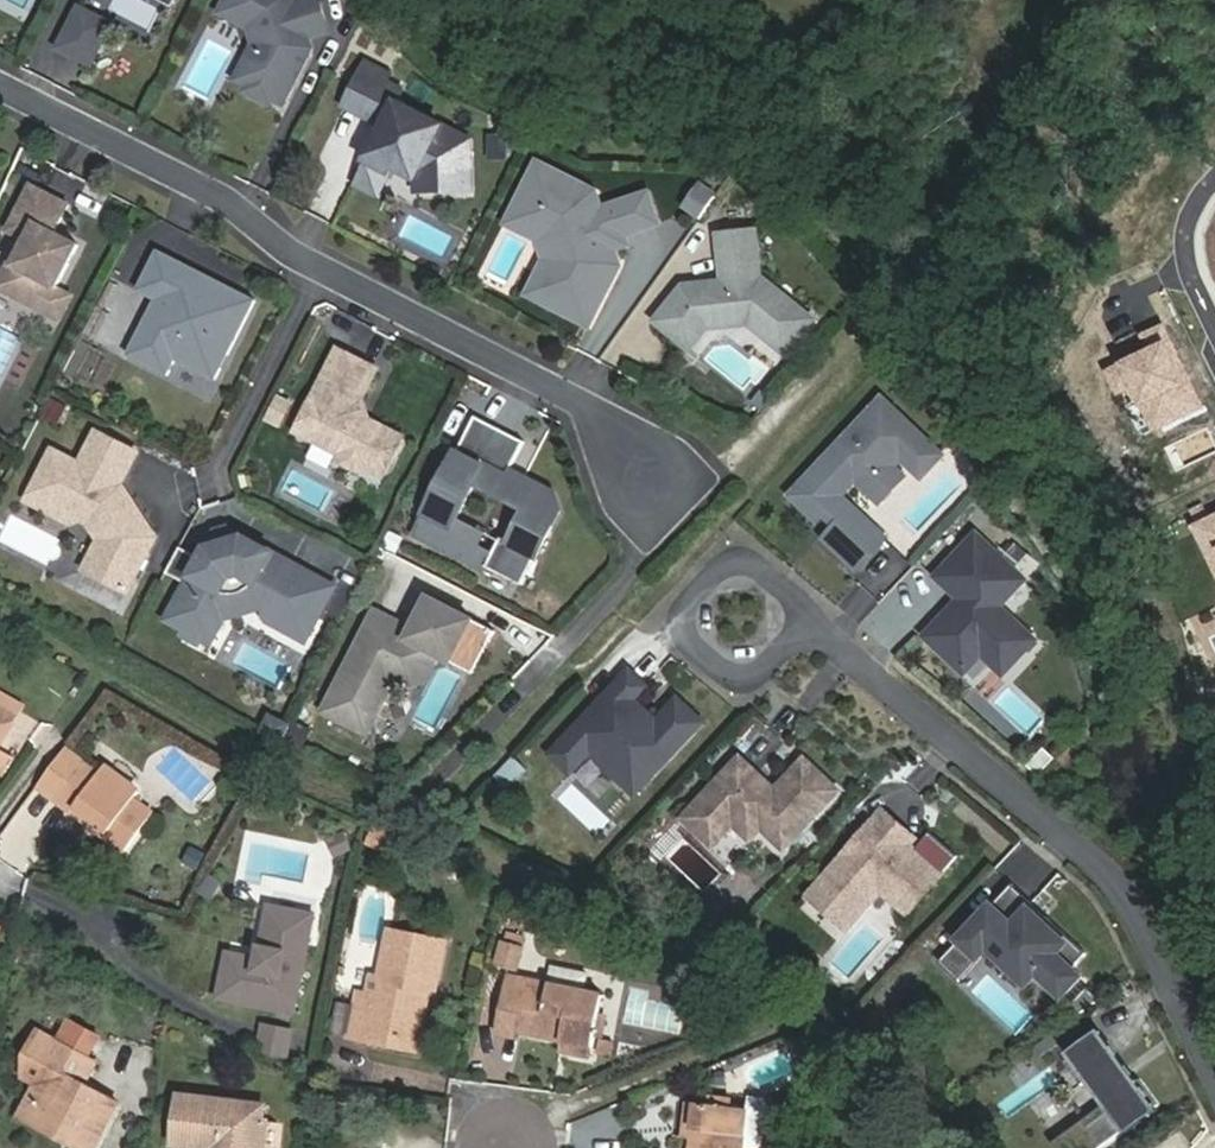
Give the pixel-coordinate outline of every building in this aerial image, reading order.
[(319,0),(309,0),(296,4),(289,0),(228,0),(224,7),(255,24),(263,46),(243,84),(248,87),(253,96),(264,102),(272,100),(283,105),(300,73),(296,70),(303,57),(307,60),(312,50),(308,38),(329,31),(319,0)] [(236,81),(243,84),(263,46),(255,24),(224,7),(221,14),(251,29),(256,44),(236,81)] [(90,36),(104,43),(113,25),(81,9),(75,21),(87,27),(90,36)] [(60,49),(92,65),(104,43),(90,36),(87,27),(75,21),(60,49)] [(300,73),(307,60),(303,57),(296,70),(300,73)] [(470,193),(470,144),(397,106),(403,95),(386,86),(390,78),(367,66),(353,92),(370,101),(361,117),(384,129),(380,135),(384,146),(373,150),(365,164),(388,176),(392,169),(416,182),(416,194),(470,193)] [(353,92),(344,108),(361,117),(370,101),(353,92)] [(354,186),(377,198),(388,176),(365,164),(354,186)] [(600,245),(613,241),(610,231),(602,203),(589,206),(586,194),(536,169),(517,208),(534,216),(528,228),(546,237),(552,258),(532,298),(578,321),(592,293),(588,281),(594,269),(606,266),(600,245)] [(696,181),(680,211),(701,221),(717,192),(696,181)] [(32,186),(8,230),(23,238),(27,240),(22,251),(17,249),(0,281),(0,288),(45,311),(58,286),(80,244),(56,232),(69,205),(32,186)] [(636,193),(602,203),(610,231),(645,221),(636,193)] [(534,216),(517,208),(507,226),(539,243),(541,261),(524,294),(532,298),(552,258),(546,237),(528,228),(534,216)] [(639,317),(669,342),(686,322),(704,319),(703,313),(718,310),(759,339),(776,316),(754,300),(760,282),(746,271),(740,225),(702,230),(708,277),(667,283),(639,317)] [(27,240),(23,238),(17,249),(22,251),(27,240)] [(155,300),(175,261),(157,251),(137,291),(155,300)] [(204,276),(175,261),(155,300),(159,303),(154,313),(150,311),(126,356),(166,376),(174,360),(214,381),(254,302),(235,292),(222,293),(211,287),(204,276)] [(592,293),(606,266),(594,269),(588,281),(592,293)] [(235,292),(204,276),(211,287),(222,293),(235,292)] [(786,302),(760,282),(754,300),(776,316),(786,302)] [(58,286),(45,311),(60,319),(73,294),(58,286)] [(159,303),(155,300),(150,311),(154,313),(159,303)] [(1197,403),(1184,376),(1181,378),(1174,364),(1178,362),(1158,321),(1138,330),(1145,345),(1102,367),(1114,389),(1129,381),(1150,426),(1197,403)] [(356,406),(375,370),(334,349),(291,432),(335,455),(337,464),(353,472),(361,469),(379,478),(400,438),(359,417),(353,419),(351,408),(356,406)] [(1184,376),(1178,362),(1174,364),(1181,378),(1184,376)] [(854,377),(769,480),(796,503),(805,493),(818,504),(805,520),(840,549),(866,517),(818,477),(832,460),(846,472),(869,445),(876,435),(898,453),(917,430),(854,377)] [(42,417),(58,424),(66,406),(50,399),(42,417)] [(359,417),(356,406),(351,408),(353,419),(359,417)] [(421,516),(448,530),(470,488),(521,514),(506,543),(498,539),(483,568),(518,586),(556,512),(550,494),(506,472),(520,443),(471,418),(421,516)] [(30,492),(88,522),(100,539),(84,568),(125,590),(153,537),(121,487),(119,485),(136,453),(97,432),(79,465),(52,450),(30,492)] [(846,472),(860,483),(883,456),(869,445),(846,472)] [(30,492),(26,500),(100,539),(88,522),(30,492)] [(1193,523),(1214,568),(1214,513),(1193,523)] [(918,581),(894,610),(936,644),(953,624),(955,621),(982,644),(996,626),(1007,625),(1015,615),(978,585),(1002,557),(951,514),(913,559),(927,571),(933,576),(925,587),(918,581)] [(205,547),(210,550),(217,538),(226,535),(238,542),(241,537),(226,529),(213,532),(206,546),(205,547)] [(210,550),(205,547),(164,620),(207,644),(231,602),(235,595),(262,609),(265,622),(302,643),(333,588),(287,563),(286,565),(269,556),(271,554),(241,537),(238,542),(226,535),(217,538),(210,550)] [(927,571),(918,581),(925,587),(933,576),(927,571)] [(851,580),(836,605),(863,621),(878,596),(851,580)] [(235,595),(231,602),(265,622),(262,609),(235,595)] [(442,661),(464,619),(418,596),(409,613),(413,615),(407,628),(402,625),(401,628),(371,612),(319,712),(356,731),(382,681),(390,686),(409,676),(422,650),(442,661)] [(413,615),(409,613),(402,625),(407,628),(413,615)] [(1018,618),(1015,615),(1007,625),(996,626),(982,644),(955,621),(953,624),(989,654),(1018,618)] [(483,629),(464,619),(442,661),(461,671),(483,629)] [(619,664),(546,752),(566,770),(585,747),(607,766),(621,749),(646,770),(695,711),(669,689),(649,713),(641,706),(638,710),(629,703),(632,699),(624,692),(636,678),(619,664)] [(19,706),(0,695),(0,739),(19,706)] [(638,710),(641,706),(632,699),(629,703),(638,710)] [(259,734),(279,743),(289,723),(281,719),(262,727),(259,734)] [(1010,753),(1020,761),(1035,743),(1025,735),(1010,753)] [(1038,774),(1055,757),(1043,746),(1027,763),(1038,774)] [(632,787),(646,770),(621,749),(607,766),(632,787)] [(3,775),(11,759),(0,753),(0,774),(3,775)] [(507,789),(525,766),(510,755),(492,778),(507,789)] [(777,847),(828,786),(792,756),(765,789),(760,795),(753,790),(756,787),(755,782),(727,760),(683,812),(714,838),(725,825),(739,837),(747,836),(753,828),(777,847)] [(109,828),(103,835),(123,850),(151,815),(131,800),(139,790),(104,765),(97,776),(80,763),(59,792),(109,828)] [(760,795),(765,789),(755,782),(756,787),(753,790),(760,795)] [(54,799),(103,835),(109,828),(59,792),(54,799)] [(892,829),(869,811),(800,901),(840,932),(872,890),(901,912),(947,852),(919,830),(904,849),(898,844),(887,836),(892,829)] [(706,849),(714,838),(683,812),(674,823),(706,849)] [(887,836),(898,844),(903,837),(892,829),(887,836)] [(372,830),(367,842),(384,850),(390,838),(372,830)] [(1003,876),(953,936),(974,953),(983,942),(1000,956),(1005,951),(1029,971),(1035,965),(1060,986),(1078,964),(1068,956),(1081,941),(1039,906),(1035,911),(1020,898),(1024,893),(1003,876)] [(1035,911),(1039,906),(1024,893),(1020,898),(1035,911)] [(293,1011),(311,918),(267,908),(257,959),(225,953),(217,996),(293,1011)] [(417,990),(428,992),(433,993),(443,940),(389,929),(379,976),(376,995),(363,993),(357,992),(348,1034),(366,1037),(368,1028),(407,1035),(417,990)] [(955,976),(974,953),(953,936),(935,958),(955,976)] [(517,970),(524,946),(504,941),(497,965),(517,970)] [(587,1055),(591,1037),(596,1013),(600,993),(582,989),(586,972),(551,965),(547,982),(505,973),(495,1025),(519,1030),(563,1039),(561,1050),(587,1055)] [(368,974),(363,993),(376,995),(379,976),(368,974)] [(1081,1013),(1099,1000),(1084,979),(1066,992),(1081,1013)] [(416,1047),(428,992),(417,990),(407,1035),(368,1028),(366,1037),(416,1047)] [(596,1013),(591,1037),(600,1038),(605,1015),(596,1013)] [(67,1017),(55,1038),(84,1054),(96,1033),(67,1017)] [(290,1057),(294,1025),(261,1021),(257,1053),(290,1057)] [(517,1037),(519,1030),(495,1025),(494,1032),(517,1037)] [(72,1144),(78,1147),(92,1147),(116,1101),(82,1082),(95,1060),(84,1054),(55,1038),(35,1027),(23,1052),(23,1073),(34,1079),(43,1084),(29,1109),(77,1136),(72,1144)] [(1099,1030),(1066,1054),(1094,1092),(1102,1086),(1110,1096),(1102,1103),(1104,1106),(1052,1144),(1055,1147),(1101,1147),(1123,1131),(1125,1134),(1157,1110),(1155,1107),(1158,1105),(1139,1080),(1136,1082),(1099,1030)] [(610,1051),(612,1043),(601,1041),(599,1049),(610,1051)] [(16,1114),(72,1144),(77,1136),(29,1109),(43,1084),(34,1079),(16,1114)] [(1102,1103),(1110,1096),(1102,1086),(1094,1092),(1102,1103)] [(698,1103),(695,1128),(692,1147),(755,1147),(753,1147),(761,1144),(766,1102),(762,1096),(746,1094),(745,1109),(698,1103)] [(256,1119),(258,1105),(176,1096),(170,1144),(201,1147),(252,1147),(256,1119)] [(684,1126),(695,1128),(698,1103),(687,1102),(684,1126)] [(256,1119),(252,1147),(264,1147),(267,1120),(256,1119)]
